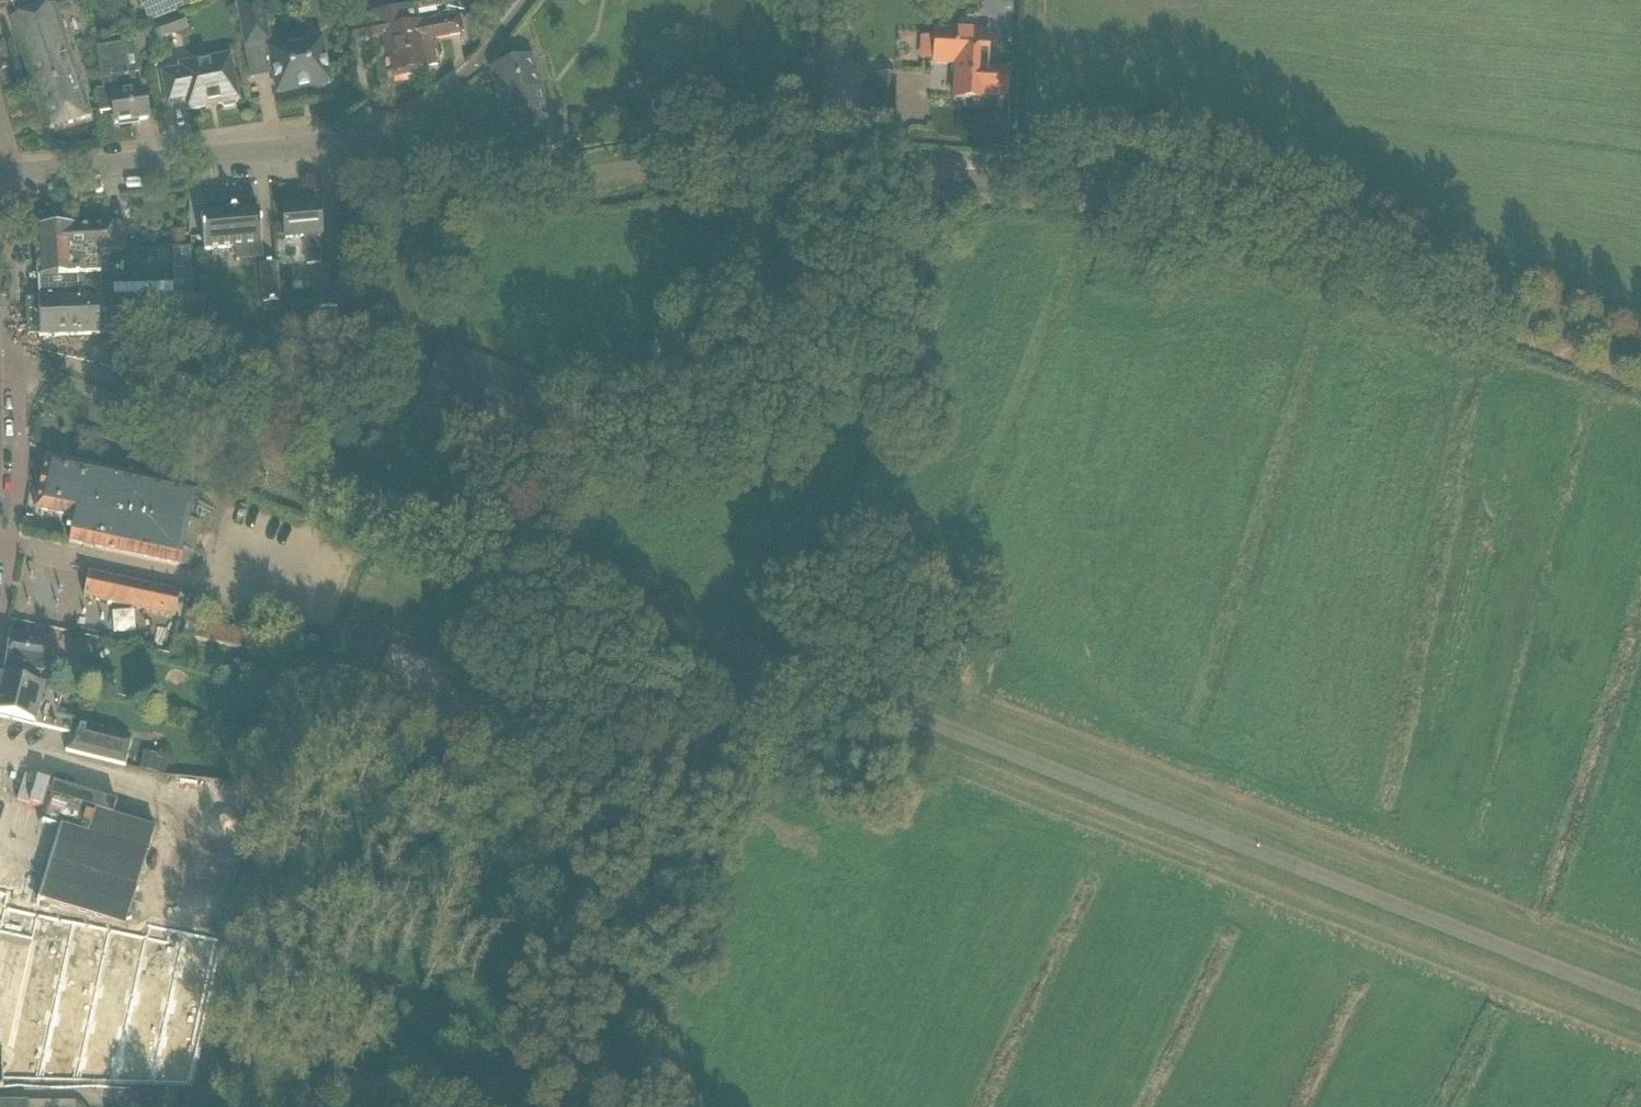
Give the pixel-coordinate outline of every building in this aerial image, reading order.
[(185,8),(181,0),(139,0),(149,24),(185,8)] [(269,42),(261,0),(257,0),(237,4),(245,47),(269,42)] [(462,34),(459,17),(420,24),(420,23),(419,23),(416,5),(401,7),(377,12),(374,12),(369,14),(361,16),(354,21),(348,27),(344,34),(380,27),(381,31),(385,31),(394,78),(419,74),(418,68),(427,66),(438,64),(438,61),(440,58),(441,53),(441,49),(438,45),(435,42),(434,39),(462,34)] [(91,118),(85,97),(54,6),(11,19),(45,132),(91,118)] [(161,40),(190,29),(185,16),(156,27),(161,40)] [(935,61),(935,64),(957,65),(955,101),(986,102),(987,95),(1007,96),(1009,72),(986,70),(988,35),(936,32),(936,38),(935,61)] [(327,85),(330,84),(321,39),(268,49),(277,94),(299,90),(298,88),(307,87),(308,88),(312,88),(315,90),(326,88),(327,85)] [(125,45),(111,46),(109,40),(100,43),(101,48),(97,48),(101,81),(103,90),(96,91),(99,114),(113,112),(115,124),(118,123),(118,127),(131,126),(131,122),(148,119),(144,92),(137,93),(134,75),(129,75),(125,45)] [(235,102),(239,102),(230,56),(179,66),(179,69),(161,73),(167,107),(186,103),(187,112),(205,108),(205,106),(217,103),(217,106),(220,105),(223,109),(233,107),(235,102)] [(490,69),(504,114),(546,101),(531,56),(490,69)] [(555,130),(546,101),(504,114),(519,160),(570,144),(564,127),(555,130)] [(321,236),(320,227),(318,205),(283,208),(286,239),(304,237),(307,265),(322,264),(320,236),(321,236)] [(262,246),(259,211),(241,212),(240,211),(225,212),(225,214),(201,216),(204,252),(262,246)] [(366,253),(367,223),(350,223),(349,252),(366,253)] [(36,229),(36,244),(54,243),(54,246),(67,246),(68,250),(80,249),(81,253),(110,252),(125,251),(124,225),(108,226),(108,228),(75,229),(75,227),(36,229)] [(101,286),(100,252),(81,253),(80,249),(68,250),(67,246),(54,246),(54,243),(36,244),(38,300),(102,298),(101,286)] [(186,248),(172,249),(173,284),(154,285),(155,304),(169,303),(169,310),(188,309),(186,248)] [(280,302),(277,264),(260,265),(263,304),(280,302)] [(318,269),(319,310),(325,310),(341,310),(343,310),(343,269),(318,269)] [(111,310),(114,310),(140,309),(139,296),(122,297),(102,298),(98,298),(38,300),(39,337),(113,334),(112,317),(111,317),(111,310)] [(341,310),(325,310),(325,325),(341,325),(341,310)] [(178,566),(195,490),(46,458),(35,510),(37,511),(37,510),(75,518),(69,543),(178,566)] [(27,565),(16,609),(60,621),(72,577),(27,565)] [(84,597),(175,617),(180,593),(89,574),(84,597)] [(240,650),(245,631),(201,621),(196,640),(197,640),(240,650)] [(3,675),(25,675),(49,676),(106,690),(110,676),(68,666),(68,665),(56,663),(55,668),(45,666),(49,641),(10,635),(8,635),(3,675)] [(72,650),(94,658),(98,645),(76,638),(72,650)] [(385,670),(425,679),(431,653),(391,645),(385,670)] [(62,694),(23,685),(2,679),(0,687),(0,717),(71,734),(67,751),(126,765),(132,741),(73,727),(74,720),(56,716),(62,694)] [(141,769),(159,771),(161,754),(142,752),(141,769)] [(1,1048),(2,1079),(190,1084),(222,940),(171,928),(149,923),(146,937),(6,906),(9,893),(0,891),(0,1048),(1,1048)]
